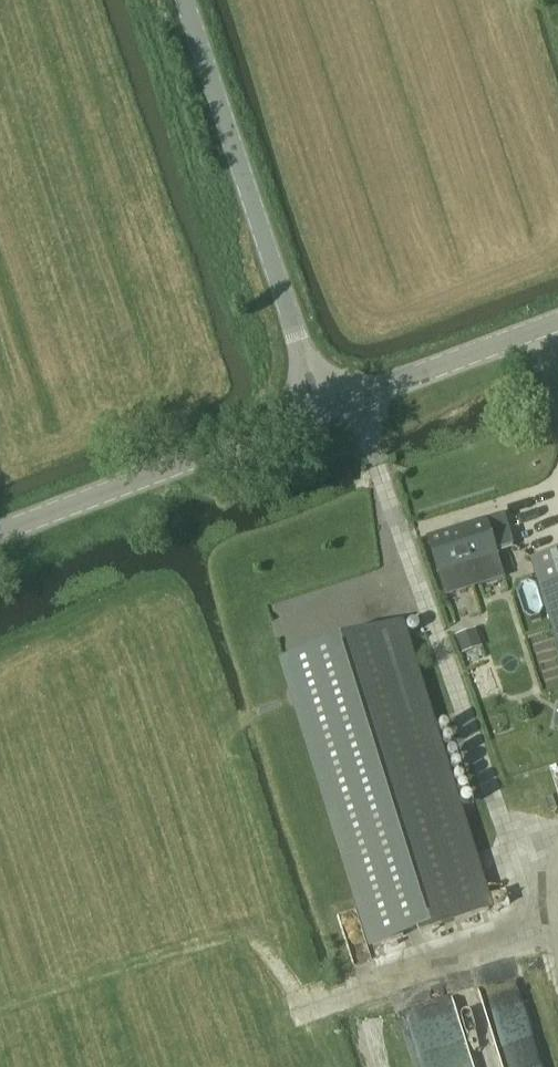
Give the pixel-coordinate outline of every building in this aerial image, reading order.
[(514,547),(504,516),(428,538),(439,574),(464,567),(470,577),(500,568),(496,552),(514,547)] [(532,560),(557,643),(557,552),(532,560)] [(369,947),(494,908),(404,621),(279,660),(369,947)] [(463,656),(482,649),(476,630),(456,637),(463,656)]
